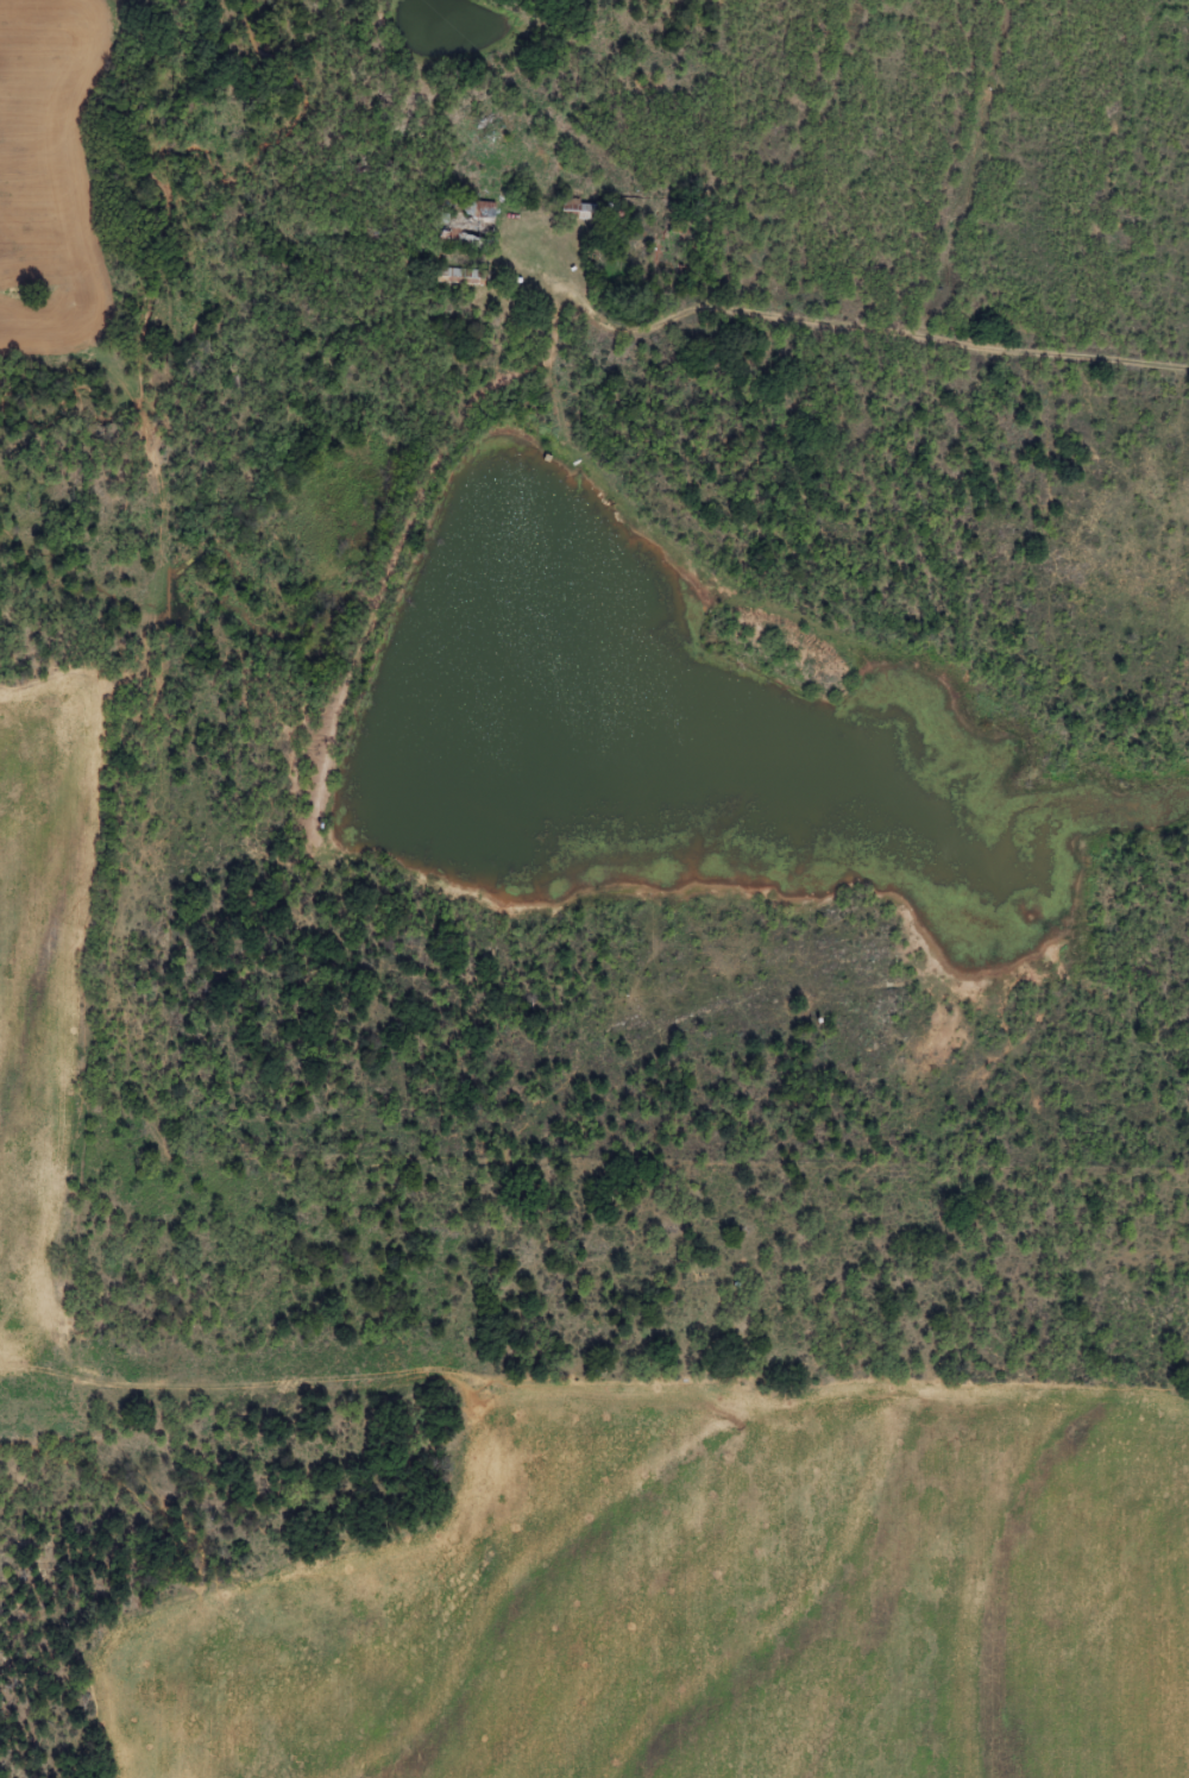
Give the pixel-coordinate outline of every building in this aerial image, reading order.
[(462,227),(488,226),(487,202),(461,203),(462,227)] [(435,283),(475,285),(476,270),(436,269),(435,283)]
